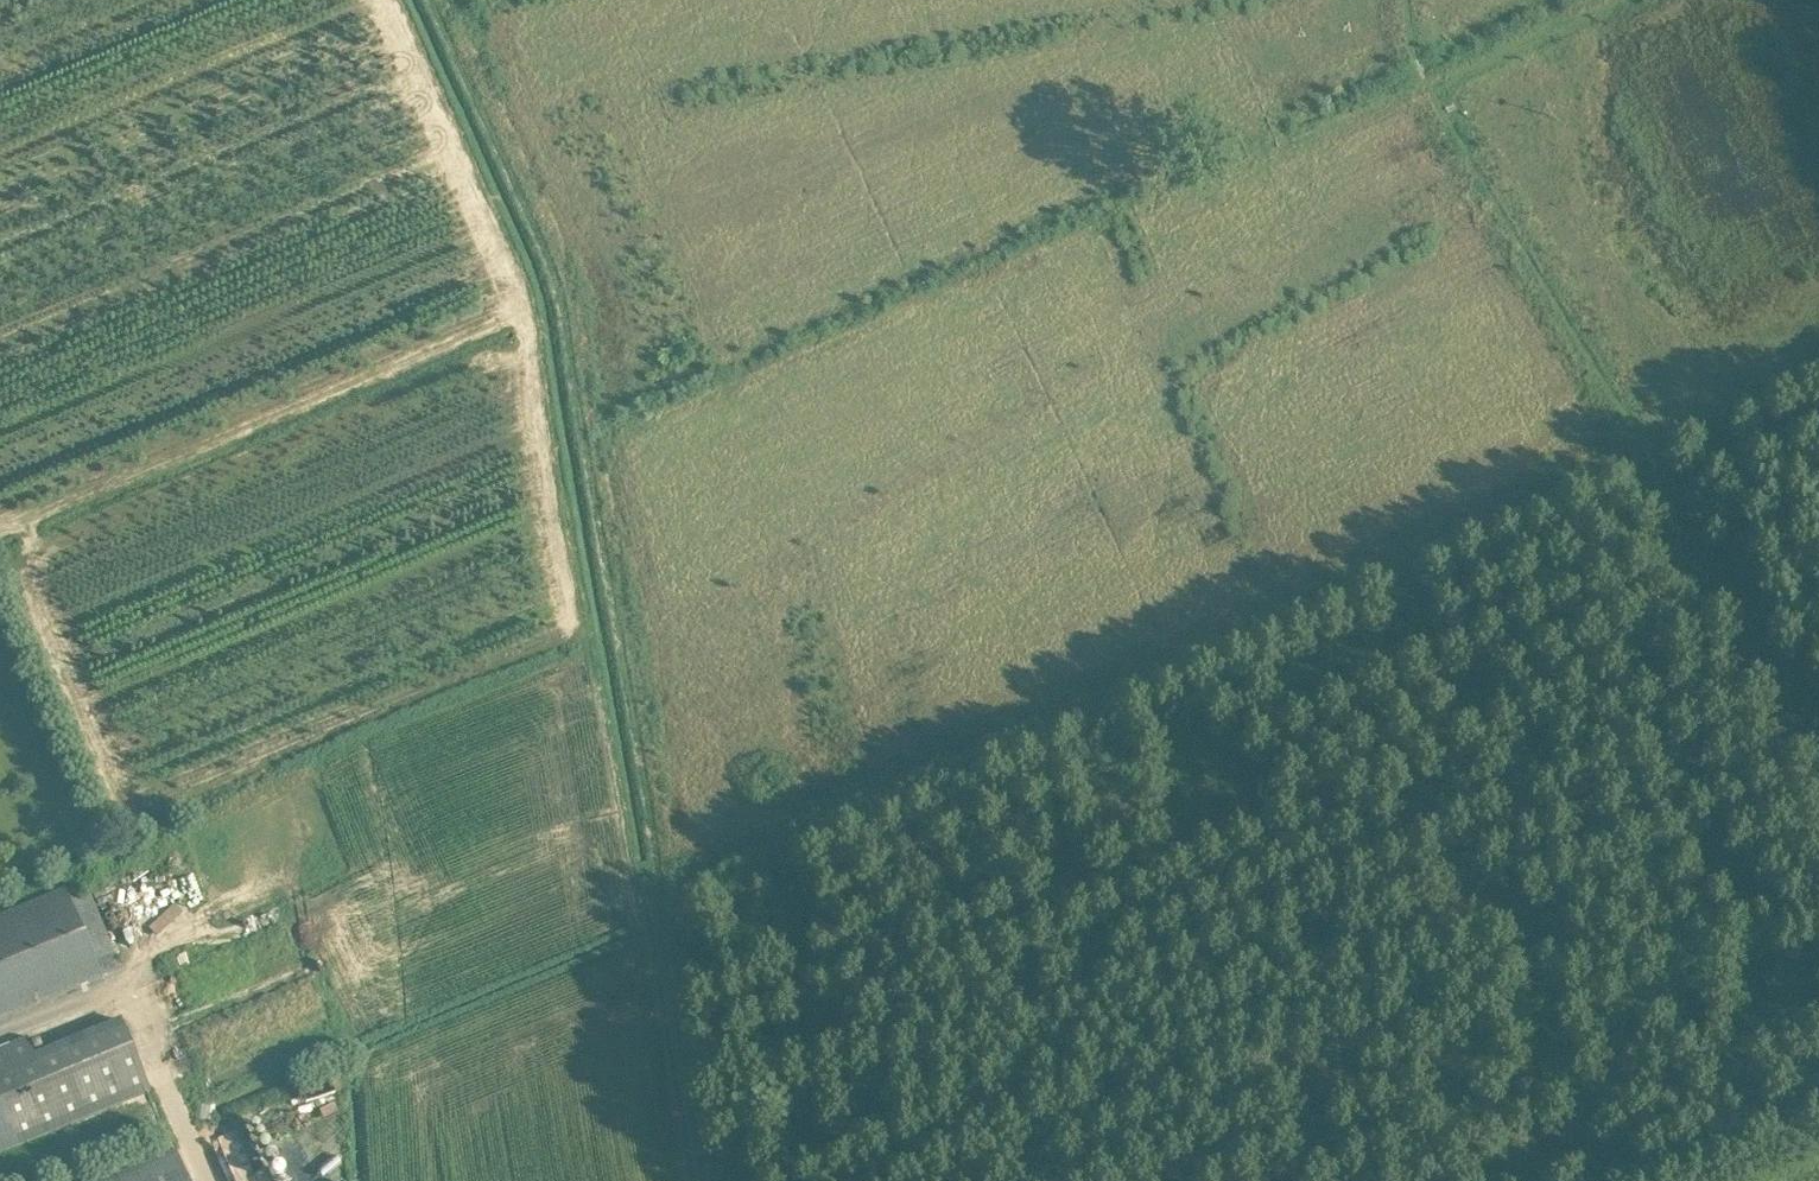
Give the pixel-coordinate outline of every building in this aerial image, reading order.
[(68,899),(64,889),(0,916),(0,1019),(101,977),(120,969),(87,890),(68,899)] [(0,1049),(0,1152),(147,1091),(119,1022),(35,1056),(28,1038),(0,1049)] [(221,1131),(238,1180),(259,1180),(240,1124),(221,1131)] [(331,1171),(345,1171),(345,1143),(331,1144),(331,1171)] [(101,1180),(188,1180),(175,1151),(101,1180)]
